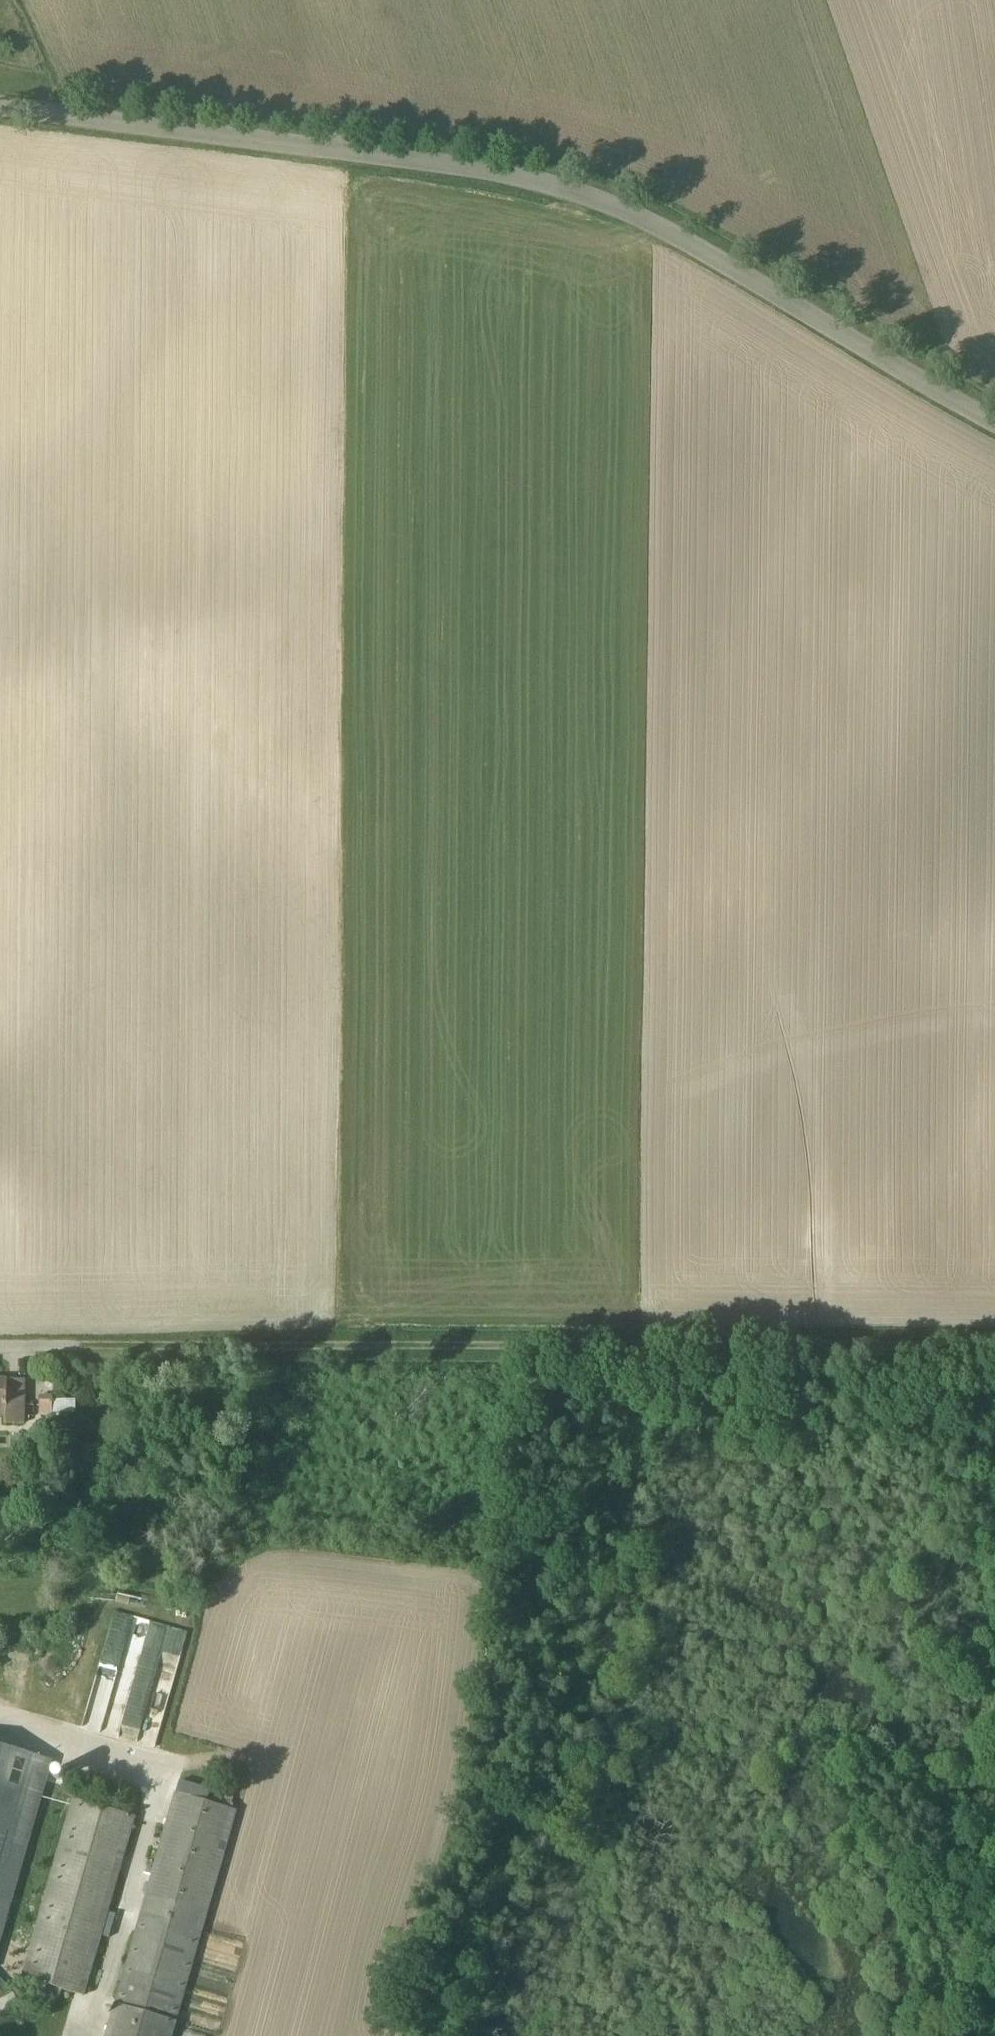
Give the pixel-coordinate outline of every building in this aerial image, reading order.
[(22,1425),(22,1381),(0,1380),(0,1418),(5,1418),(5,1425),(22,1425)] [(39,1396),(38,1417),(51,1417),(51,1415),(74,1415),(74,1400),(51,1401),(51,1396),(39,1396)] [(153,1676),(166,1623),(113,1611),(84,1730),(157,1747),(173,1681),(153,1676)] [(0,1747),(0,1934),(50,1761),(0,1747)] [(178,1782),(105,2035),(172,2035),(236,1811),(230,1809),(232,1799),(224,1796),(221,1807),(206,1802),(209,1791),(178,1782)] [(134,1816),(71,1799),(20,1978),(51,1987),(48,1995),(58,1998),(61,1990),(83,1997),(134,1816)] [(12,1994),(0,2000),(0,2014),(18,2005),(12,1994)]
